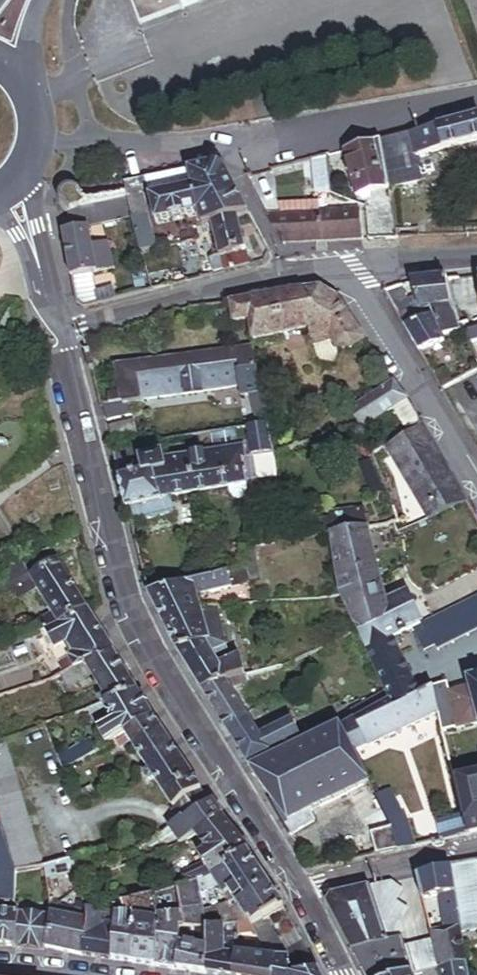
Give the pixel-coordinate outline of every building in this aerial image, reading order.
[(197,0),(131,0),(139,22),(197,0)] [(422,128),(427,151),(447,146),(448,147),(476,140),(476,114),(422,128)] [(422,128),(380,139),(389,186),(424,178),(418,153),(427,151),(422,128)] [(389,186),(380,139),(346,148),(357,195),(389,186)] [(327,153),(313,157),(317,193),(332,189),(327,153)] [(197,228),(213,223),(237,217),(249,214),(225,167),(220,165),(216,164),(213,164),(146,178),(158,223),(194,214),(197,228)] [(141,179),(127,182),(141,238),(154,234),(141,179)] [(319,197),(280,199),(281,214),(320,212),(319,197)] [(367,210),(369,239),(398,237),(392,204),(367,210)] [(281,214),(266,215),(276,238),(278,241),(281,242),(285,242),(361,239),(359,210),(320,212),(281,214)] [(252,266),(237,217),(213,223),(222,259),(225,273),(252,266)] [(87,227),(62,232),(71,278),(101,273),(117,269),(112,245),(92,249),(87,227)] [(222,259),(207,263),(210,276),(225,273),(222,259)] [(101,273),(71,278),(74,291),(104,285),(101,273)] [(400,287),(385,292),(399,317),(420,309),(421,311),(430,308),(453,302),(447,277),(412,282),(412,283),(417,299),(405,304),(400,287)] [(104,285),(74,291),(76,303),(87,307),(107,302),(104,285)] [(364,338),(336,294),(320,290),(231,305),(235,324),(250,321),(254,338),(310,328),(315,344),(334,339),(336,348),(346,342),(350,348),(364,338)] [(420,309),(399,317),(418,351),(443,342),(443,336),(459,329),(453,302),(430,308),(433,317),(424,320),(421,311),(420,309)] [(466,332),(469,342),(476,341),(476,333),(473,334),(472,330),(466,332)] [(315,344),(313,344),(317,356),(319,360),(333,364),(336,358),(337,353),(336,348),(334,339),(315,344)] [(252,349),(156,361),(157,374),(238,364),(240,370),(256,369),(252,349)] [(109,403),(102,404),(105,419),(131,415),(128,401),(242,385),(245,395),(251,395),(261,393),(256,369),(240,370),(238,364),(157,374),(156,361),(117,365),(121,393),(107,395),(109,403)] [(443,369),(432,374),(441,388),(450,383),(443,369)] [(408,399),(395,380),(348,408),(358,427),(408,399)] [(272,441),(261,393),(251,395),(260,438),(261,443),(272,441)] [(405,419),(411,431),(423,424),(416,413),(405,419)] [(469,502),(423,424),(411,431),(383,447),(427,520),(469,502)] [(238,432),(211,436),(213,451),(241,446),(238,432)] [(246,480),(278,474),(274,453),(257,457),(253,444),(261,443),(260,438),(243,441),(244,446),(246,459),(243,460),(246,480)] [(257,457),(274,453),(272,441),(261,443),(253,444),(257,457)] [(143,443),(113,451),(128,511),(161,502),(160,499),(170,497),(230,487),(246,484),(247,484),(246,480),(243,460),(246,459),(244,446),(241,446),(213,451),(165,459),(164,455),(147,458),(143,443)] [(246,484),(230,487),(232,490),(235,492),(238,493),(242,492),(244,490),(245,488),(246,484)] [(161,502),(128,511),(131,524),(173,512),(170,497),(160,499),(161,502)] [(392,637),(413,627),(420,623),(407,590),(387,597),(368,525),(330,532),(341,594),(368,651),(392,637)] [(253,545),(240,548),(244,568),(247,583),(261,580),(253,545)] [(62,673),(76,666),(84,663),(112,649),(58,558),(30,574),(22,560),(0,570),(0,582),(1,583),(0,583),(0,590),(4,589),(6,591),(12,588),(17,594),(36,584),(51,609),(30,620),(37,632),(27,636),(31,643),(48,637),(57,653),(70,648),(74,658),(62,664),(58,665),(62,673)] [(247,583),(244,568),(148,592),(176,647),(201,689),(247,763),(308,732),(305,726),(297,730),(292,722),(261,737),(231,690),(247,684),(245,677),(247,677),(241,656),(219,664),(214,655),(227,652),(218,607),(201,610),(199,596),(247,583)] [(476,631),(476,594),(424,621),(436,646),(439,651),(476,631)] [(424,621),(420,623),(413,627),(426,651),(436,646),(424,621)] [(419,695),(392,637),(368,651),(390,701),(394,707),(419,695)] [(70,648),(57,653),(62,664),(74,658),(70,648)] [(108,699),(136,689),(112,649),(84,663),(108,699)] [(82,678),(76,666),(62,673),(59,674),(66,687),(82,678)] [(435,687),(441,711),(445,732),(476,724),(476,709),(471,687),(450,692),(447,682),(435,687)] [(341,724),(355,753),(441,711),(435,687),(419,695),(394,707),(390,701),(356,717),(341,724)] [(179,818),(181,819),(207,802),(136,689),(108,699),(85,707),(90,718),(109,713),(114,722),(98,731),(106,744),(124,733),(149,771),(145,775),(150,781),(153,779),(179,818)] [(355,753),(341,724),(275,757),(251,770),(289,834),(315,821),(311,812),(370,781),(355,753)] [(57,758),(62,770),(96,752),(89,740),(57,758)] [(3,742),(0,743),(0,831),(13,873),(41,864),(3,742)] [(451,761),(454,771),(470,768),(468,757),(451,761)] [(454,771),(461,802),(476,799),(476,798),(470,768),(454,771)] [(385,779),(371,785),(376,795),(391,791),(385,779)] [(90,787),(73,795),(79,806),(95,796),(90,787)] [(391,791),(376,795),(355,805),(369,833),(372,832),(377,855),(417,846),(409,812),(406,813),(391,791)] [(181,844),(194,835),(221,816),(223,815),(212,799),(207,802),(181,819),(179,818),(167,827),(181,844)] [(476,833),(476,799),(461,802),(463,814),(468,835),(476,833)] [(438,820),(442,840),(468,835),(463,814),(438,820)] [(205,864),(181,869),(185,882),(203,877),(209,878),(247,854),(249,852),(221,816),(194,835),(206,850),(197,855),(205,864)] [(13,873),(0,831),(0,901),(5,901),(12,901),(13,873)] [(74,892),(81,891),(78,880),(92,876),(86,854),(72,858),(77,875),(70,877),(74,892)] [(269,886),(247,854),(209,878),(203,877),(185,882),(178,884),(184,908),(204,906),(200,888),(218,886),(225,895),(230,893),(236,903),(239,907),(269,886)] [(72,858),(43,867),(45,880),(69,874),(70,877),(77,875),(72,858)] [(434,939),(440,968),(466,960),(460,931),(476,928),(476,859),(450,864),(451,870),(418,877),(423,896),(441,892),(444,916),(428,919),(434,939)] [(363,919),(377,914),(382,924),(387,923),(374,886),(373,882),(334,895),(331,900),(339,925),(363,916),(363,919)] [(395,882),(374,886),(387,923),(393,940),(402,938),(404,947),(408,946),(399,921),(410,909),(398,899),(404,892),(395,882)] [(178,884),(155,892),(157,902),(174,896),(177,908),(158,914),(158,935),(158,967),(177,969),(183,925),(186,925),(184,908),(178,884)] [(262,922),(283,910),(269,886),(239,907),(236,903),(228,904),(240,923),(250,923),(252,926),(262,922)] [(63,888),(47,889),(48,901),(64,903),(63,888)] [(114,922),(113,960),(158,967),(158,935),(158,914),(157,902),(155,892),(122,902),(120,914),(115,912),(114,922)] [(81,954),(85,908),(85,905),(64,903),(48,901),(47,914),(44,945),(81,954)] [(207,924),(204,906),(184,908),(186,925),(207,924)] [(113,960),(114,922),(98,919),(99,910),(85,908),(81,954),(92,957),(113,960)] [(47,914),(5,910),(0,910),(0,944),(44,948),(44,945),(47,914)] [(115,912),(99,910),(98,919),(114,922),(115,912)] [(308,954),(283,910),(262,922),(284,959),(285,971),(294,970),(292,965),(308,954)] [(350,953),(393,940),(387,923),(382,924),(377,914),(363,919),(363,916),(339,925),(350,953)] [(285,971),(284,959),(262,922),(252,926),(254,932),(266,958),(270,959),(271,974),(286,974),(285,971)] [(270,959),(266,958),(263,959),(254,957),(256,944),(241,941),(238,953),(221,949),(224,932),(254,932),(252,926),(250,923),(240,923),(209,924),(205,948),(207,974),(216,974),(217,974),(271,974),(270,959)] [(205,948),(209,924),(207,924),(186,925),(183,925),(177,969),(207,974),(205,948)] [(418,974),(408,946),(404,947),(402,938),(393,940),(350,953),(353,961),(359,974),(413,974),(418,974)] [(434,939),(408,946),(418,974),(425,972),(440,968),(434,939)] [(309,956),(308,954),(292,965),(294,970),(285,971),(286,974),(320,974),(309,956)] [(466,960),(440,968),(441,974),(470,974),(466,960)]
